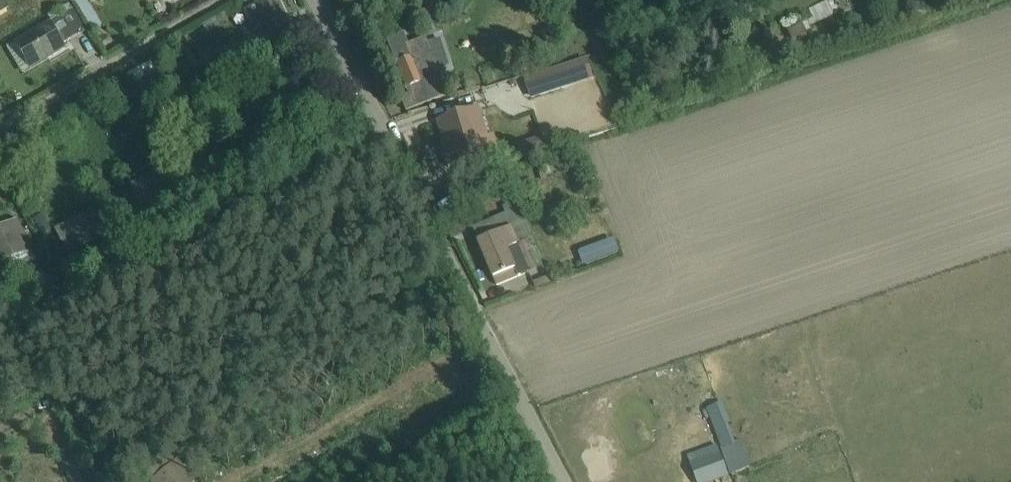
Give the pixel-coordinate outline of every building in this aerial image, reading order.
[(74,1),(94,31),(104,25),(89,2),(91,1),(91,0),(75,0),(74,1)] [(245,11),(256,34),(267,28),(275,48),(286,43),(281,33),(291,29),(278,0),(268,0),(245,11)] [(800,13),(813,42),(842,28),(829,0),(822,3),(822,4),(817,7),(816,6),(800,13)] [(68,5),(48,17),(51,22),(71,10),(68,5)] [(86,31),(73,9),(71,10),(51,22),(9,47),(20,66),(24,65),(50,50),(53,56),(66,49),(63,45),(86,31)] [(798,54),(813,46),(803,26),(788,33),(798,54)] [(405,34),(387,41),(396,65),(398,64),(411,59),(407,46),(409,45),(405,34)] [(445,95),(437,71),(449,67),(439,40),(428,44),(427,39),(409,45),(407,46),(411,59),(398,64),(412,97),(403,101),(407,111),(445,95)] [(9,47),(7,49),(23,75),(53,56),(50,50),(24,65),(20,66),(9,47)] [(136,79),(158,67),(150,53),(128,65),(136,79)] [(586,59),(525,78),(530,98),(594,79),(586,59)] [(451,168),(498,153),(484,107),(436,123),(451,168)] [(522,160),(545,153),(540,137),(517,143),(522,160)] [(105,250),(115,245),(97,210),(56,230),(68,255),(99,239),(105,250)] [(517,228),(479,243),(497,287),(543,267),(520,213),(512,216),(517,228)] [(52,232),(44,215),(34,219),(43,236),(52,232)] [(474,232),(479,243),(517,228),(512,216),(474,232)] [(33,241),(29,232),(24,234),(18,220),(0,228),(0,267),(9,263),(15,274),(38,263),(29,243),(33,241)] [(615,241),(578,254),(583,266),(585,266),(586,268),(619,256),(615,241)] [(731,476),(752,468),(741,440),(735,443),(728,425),(731,424),(723,404),(706,410),(706,411),(703,412),(707,421),(710,420),(721,448),(731,476)] [(730,477),(719,450),(717,446),(687,457),(689,462),(697,481),(717,481),(730,477)] [(179,462),(169,450),(144,471),(153,481),(195,481),(179,462)]
